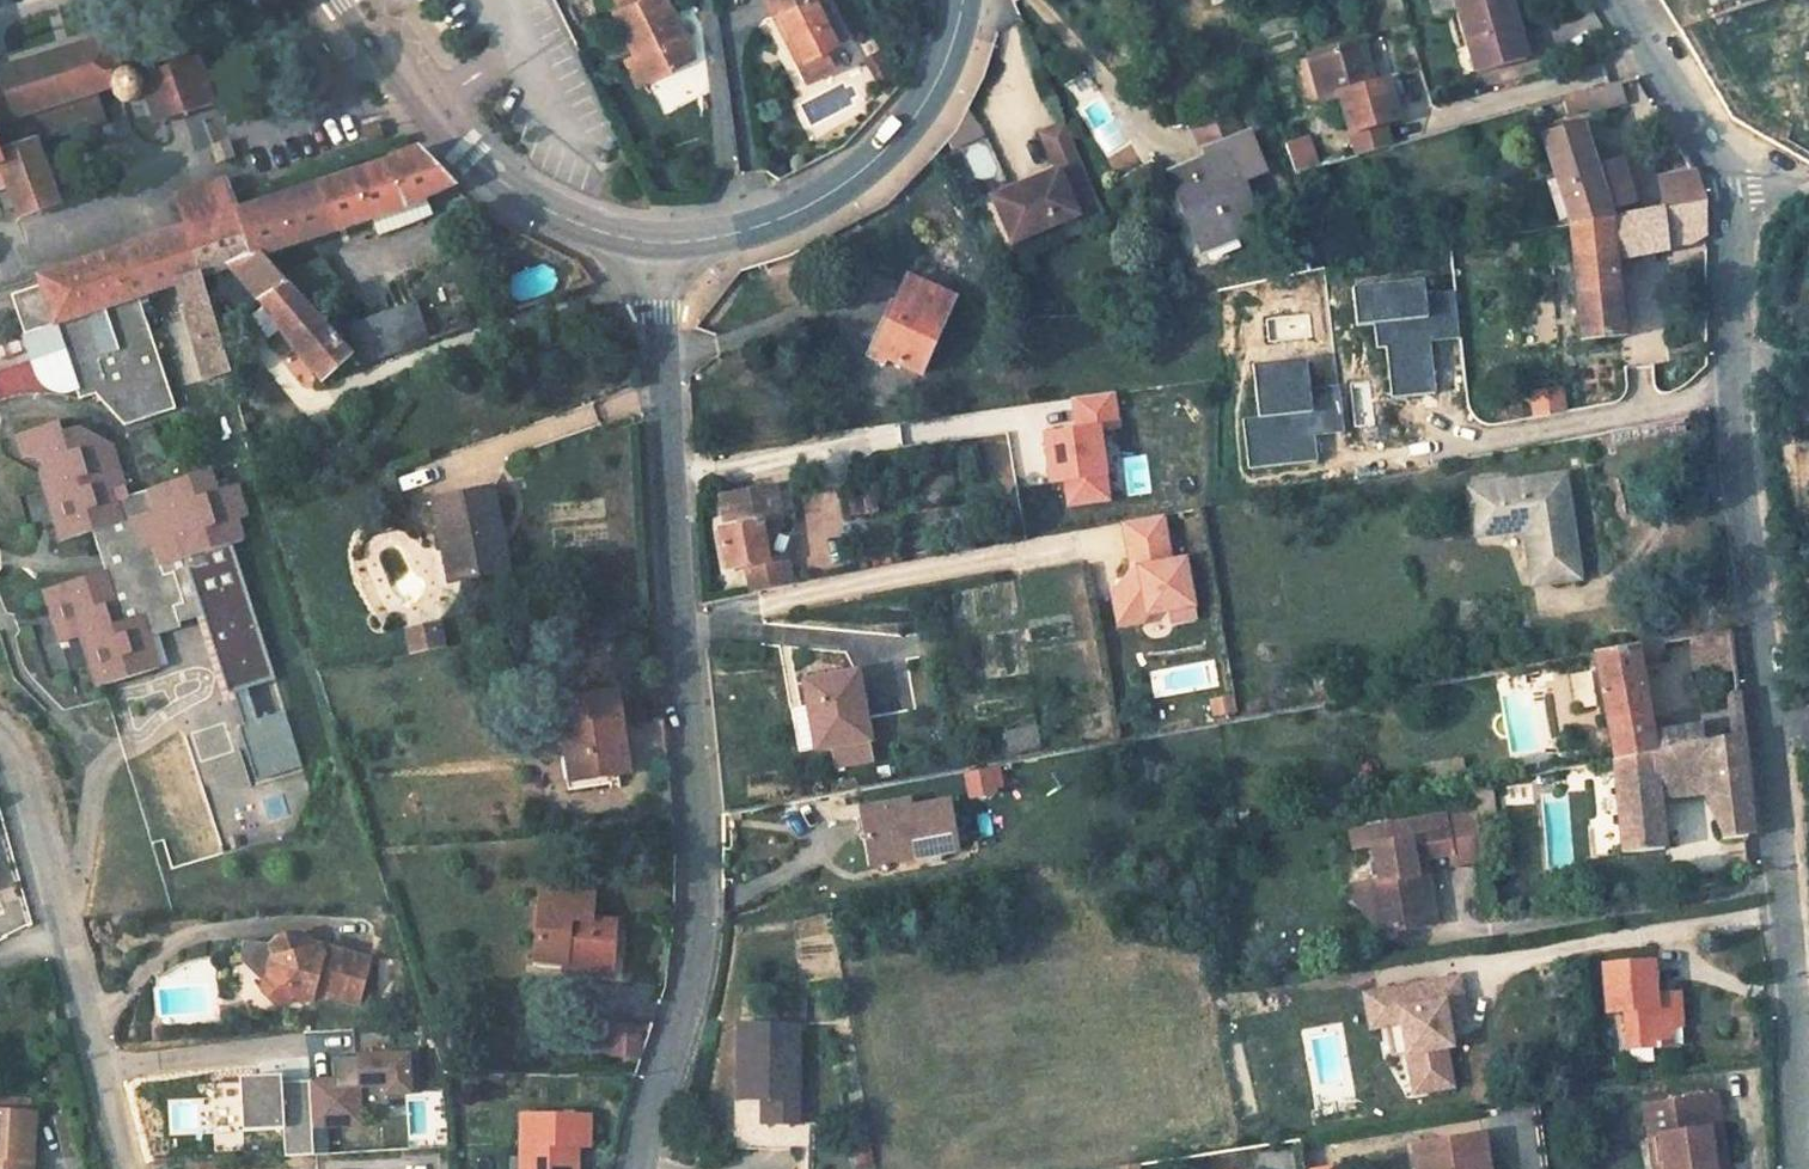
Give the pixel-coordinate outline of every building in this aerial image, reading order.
[(622,8),(614,11),(634,53),(641,48),(654,75),(693,57),(665,0),(618,0),(622,8)] [(776,15),(782,11),(793,34),(804,56),(846,35),(828,0),(769,0),(776,15)] [(1479,73),(1527,59),(1509,0),(1458,0),(1479,73)] [(1730,10),(1697,22),(1702,41),(1717,38),(1714,27),(1734,21),(1730,10)] [(782,11),(776,15),(786,37),(793,34),(782,11)] [(7,187),(18,218),(59,203),(36,142),(98,120),(89,93),(112,86),(113,91),(117,96),(122,98),(130,100),(136,96),(141,89),(145,89),(156,122),(214,103),(197,56),(141,77),(138,73),(133,70),(130,69),(121,70),(109,36),(0,71),(0,189),(7,187)] [(1340,96),(1349,131),(1355,156),(1388,147),(1381,123),(1398,118),(1388,81),(1374,85),(1362,41),(1314,54),(1326,99),(1340,96)] [(634,53),(624,57),(638,84),(654,75),(641,48),(634,53)] [(894,88),(881,61),(867,69),(879,96),(894,88)] [(1620,81),(1562,98),(1567,114),(1588,108),(1590,114),(1626,102),(1620,81)] [(1008,242),(1074,214),(1072,210),(1093,201),(1059,122),(1037,131),(1054,171),(989,198),(1008,242)] [(1567,220),(1569,226),(1610,217),(1609,212),(1636,204),(1621,161),(1595,169),(1581,125),(1540,137),(1554,181),(1567,220)] [(1317,168),(1308,138),(1284,145),(1294,174),(1317,168)] [(227,142),(214,147),(216,152),(228,148),(227,142)] [(259,255),(358,222),(374,217),(379,231),(379,233),(408,223),(434,211),(427,196),(452,184),(417,147),(388,157),(389,159),(253,205),(243,208),(259,255)] [(228,148),(216,152),(218,158),(230,154),(228,148)] [(1227,152),(1171,175),(1202,250),(1257,228),(1227,152)] [(1695,170),(1657,177),(1662,207),(1664,207),(1704,199),(1695,170)] [(1554,181),(1545,183),(1557,223),(1567,220),(1554,181)] [(226,182),(177,197),(187,228),(236,211),(226,182)] [(1704,199),(1664,207),(1669,251),(1686,248),(1706,234),(1704,199)] [(1610,217),(1569,226),(1581,340),(1623,336),(1615,259),(1642,255),(1643,263),(1655,261),(1653,253),(1669,251),(1664,207),(1662,207),(1610,217)] [(187,228),(185,228),(200,276),(228,266),(259,255),(243,208),(236,211),(187,228)] [(362,236),(379,231),(374,217),(358,222),(362,236)] [(72,266),(38,277),(41,284),(54,324),(140,296),(176,284),(203,379),(230,373),(200,276),(185,228),(72,266)] [(259,255),(228,266),(259,299),(286,283),(259,255)] [(320,259),(288,276),(313,305),(339,289),(320,259)] [(952,297),(906,277),(872,353),(919,374),(952,297)] [(286,283),(259,299),(292,347),(322,382),(351,355),(286,283)] [(54,324),(41,284),(9,295),(23,335),(36,374),(67,364),(62,348),(38,356),(30,332),(54,324)] [(140,296),(54,324),(62,348),(67,364),(72,358),(110,377),(161,360),(140,296)] [(414,303),(348,327),(360,365),(428,342),(414,303)] [(1553,390),(1530,394),(1535,420),(1550,418),(1554,441),(1568,438),(1565,415),(1559,382),(1551,383),(1553,390)] [(1044,430),(1050,485),(1064,483),(1067,506),(1114,501),(1107,428),(1121,426),(1118,391),(1073,395),(1076,427),(1044,430)] [(1575,413),(1565,415),(1568,438),(1579,437),(1575,413)] [(37,470),(111,447),(100,442),(96,447),(87,449),(84,435),(75,429),(59,433),(56,424),(34,431),(42,458),(37,470)] [(14,436),(22,465),(37,470),(42,458),(34,431),(14,436)] [(137,494),(127,497),(111,447),(37,470),(43,490),(54,486),(64,517),(53,521),(60,543),(92,532),(98,552),(109,548),(115,568),(104,572),(42,591),(49,613),(59,610),(69,641),(79,637),(90,634),(100,665),(88,668),(95,688),(158,669),(148,638),(180,628),(178,624),(173,607),(183,604),(176,582),(165,586),(160,567),(234,544),(242,541),(235,521),(246,518),(235,486),(214,492),(207,472),(146,492),(149,501),(140,504),(137,494)] [(1127,460),(1130,490),(1149,488),(1146,458),(1127,460)] [(1563,475),(1468,488),(1474,533),(1513,527),(1513,523),(1523,522),(1531,584),(1579,577),(1563,475)] [(54,486),(43,490),(53,521),(64,517),(54,486)] [(773,487),(727,496),(734,528),(720,530),(728,570),(746,566),(751,593),(793,585),(787,556),(767,559),(762,531),(782,526),(773,487)] [(491,488),(433,499),(441,545),(453,542),(459,579),(507,569),(491,488)] [(146,492),(137,494),(140,504),(149,501),(146,492)] [(727,496),(721,497),(727,528),(734,528),(727,496)] [(1162,515),(1123,522),(1132,570),(1127,577),(1112,597),(1118,627),(1141,624),(1147,614),(1169,610),(1193,606),(1184,560),(1170,562),(1162,515)] [(453,542),(441,545),(448,581),(459,579),(453,542)] [(276,681),(234,544),(160,567),(165,586),(176,582),(183,604),(173,607),(178,624),(188,621),(186,615),(205,609),(207,615),(232,695),(239,692),(249,689),(276,681)] [(109,548),(98,552),(104,572),(115,568),(109,548)] [(1193,606),(1169,610),(1172,621),(1195,618),(1193,606)] [(59,610),(49,613),(59,644),(69,641),(59,610)] [(1732,628),(1689,636),(1695,678),(1736,670),(1732,628)] [(420,651),(442,647),(438,631),(417,635),(420,651)] [(90,634),(79,637),(88,668),(100,665),(90,634)] [(1660,641),(1635,646),(1638,660),(1664,656),(1660,641)] [(1635,646),(1594,654),(1607,724),(1648,716),(1638,660),(1635,646)] [(856,671),(804,681),(811,718),(817,717),(822,748),(869,740),(856,671)] [(302,767),(285,713),(259,721),(249,689),(239,692),(248,724),(242,726),(258,780),(302,767)] [(1732,731),(1748,728),(1742,691),(1727,693),(1732,731)] [(617,692),(553,701),(556,724),(561,723),(566,755),(574,754),(578,780),(629,772),(617,692)] [(1210,699),(1213,717),(1237,713),(1234,694),(1210,699)] [(1648,716),(1607,724),(1614,760),(1654,752),(1651,735),(1648,716)] [(1700,725),(1651,735),(1654,752),(1703,743),(1700,725)] [(1036,728),(1005,733),(1009,753),(1040,748),(1036,728)] [(1754,829),(1743,736),(1654,752),(1614,760),(1622,853),(1664,850),(1659,798),(1724,788),(1712,819),(1721,840),(1747,837),(1754,829)] [(574,754),(566,755),(569,781),(578,780),(574,754)] [(1487,763),(1451,770),(1455,789),(1490,783),(1487,763)] [(1003,794),(1002,766),(966,767),(966,795),(1003,794)] [(1491,788),(1473,790),(1477,819),(1495,817),(1491,788)] [(908,802),(859,810),(868,857),(896,852),(897,860),(957,850),(948,803),(910,810),(908,802)] [(1444,818),(1384,827),(1387,845),(1374,848),(1379,881),(1355,885),(1359,908),(1380,934),(1433,924),(1425,874),(1421,875),(1418,859),(1450,855),(1444,818)] [(896,852),(868,857),(870,866),(897,860),(896,852)] [(611,975),(614,923),(589,921),(591,894),(540,890),(539,903),(530,905),(528,925),(536,932),(535,947),(565,949),(563,969),(563,972),(611,975)] [(322,955),(317,950),(306,951),(303,936),(295,933),(278,935),(270,940),(273,955),(270,955),(267,967),(269,971),(261,978),(260,987),(270,1002),(283,1004),(289,999),(292,996),(298,1005),(310,1002),(312,993),(357,1004),(369,963),(324,949),(322,955)] [(565,949),(535,947),(535,948),(533,966),(563,969),(565,949)] [(1652,962),(1603,966),(1606,1013),(1624,1011),(1627,1048),(1671,1046),(1669,1027),(1680,1026),(1679,1006),(1655,1008),(1654,995),(1652,962)] [(1448,1021),(1440,978),(1361,993),(1367,1026),(1383,1024),(1393,1076),(1404,1074),(1407,1092),(1434,1087),(1427,1048),(1423,1029),(1430,1028),(1429,1024),(1448,1021)] [(1367,1026),(1361,993),(1346,996),(1352,1029),(1367,1026)] [(1678,993),(1654,995),(1655,1008),(1679,1006),(1678,993)] [(797,1026),(739,1025),(738,1097),(761,1097),(768,1096),(768,1122),(770,1122),(796,1122),(797,1026)] [(608,1027),(571,1027),(570,1051),(608,1052),(608,1027)] [(1433,1047),(1430,1028),(1423,1029),(1427,1048),(1433,1047)] [(640,1034),(616,1034),(616,1058),(639,1059),(640,1034)] [(332,1079),(309,1080),(311,1127),(362,1124),(360,1087),(384,1086),(385,1095),(410,1093),(408,1054),(331,1058),(332,1079)] [(1407,1092),(1404,1074),(1393,1076),(1396,1094),(1407,1092)] [(281,1075),(239,1077),(242,1131),(283,1128),(284,1156),(313,1154),(311,1127),(309,1080),(281,1082),(281,1075)] [(1672,1168),(1722,1168),(1721,1160),(1731,1158),(1720,1096),(1661,1105),(1651,1106),(1656,1138),(1666,1137),(1672,1168)] [(0,1109),(0,1168),(29,1168),(32,1111),(0,1109)] [(520,1117),(520,1161),(527,1160),(527,1168),(576,1168),(568,1167),(568,1146),(588,1146),(587,1117),(520,1117)] [(796,1122),(770,1122),(770,1127),(770,1147),(796,1148),(796,1122)] [(770,1127),(733,1126),(734,1148),(770,1147),(770,1127)] [(1475,1137),(1408,1148),(1411,1168),(1480,1168),(1475,1137)] [(1666,1137),(1656,1138),(1661,1168),(1672,1168),(1666,1137)] [(852,1148),(856,1168),(860,1168),(875,1166),(871,1144),(852,1148)] [(1731,1158),(1721,1160),(1722,1168),(1733,1168),(1731,1158)] [(509,1160),(509,1168),(527,1168),(527,1160),(520,1161),(509,1160)]
